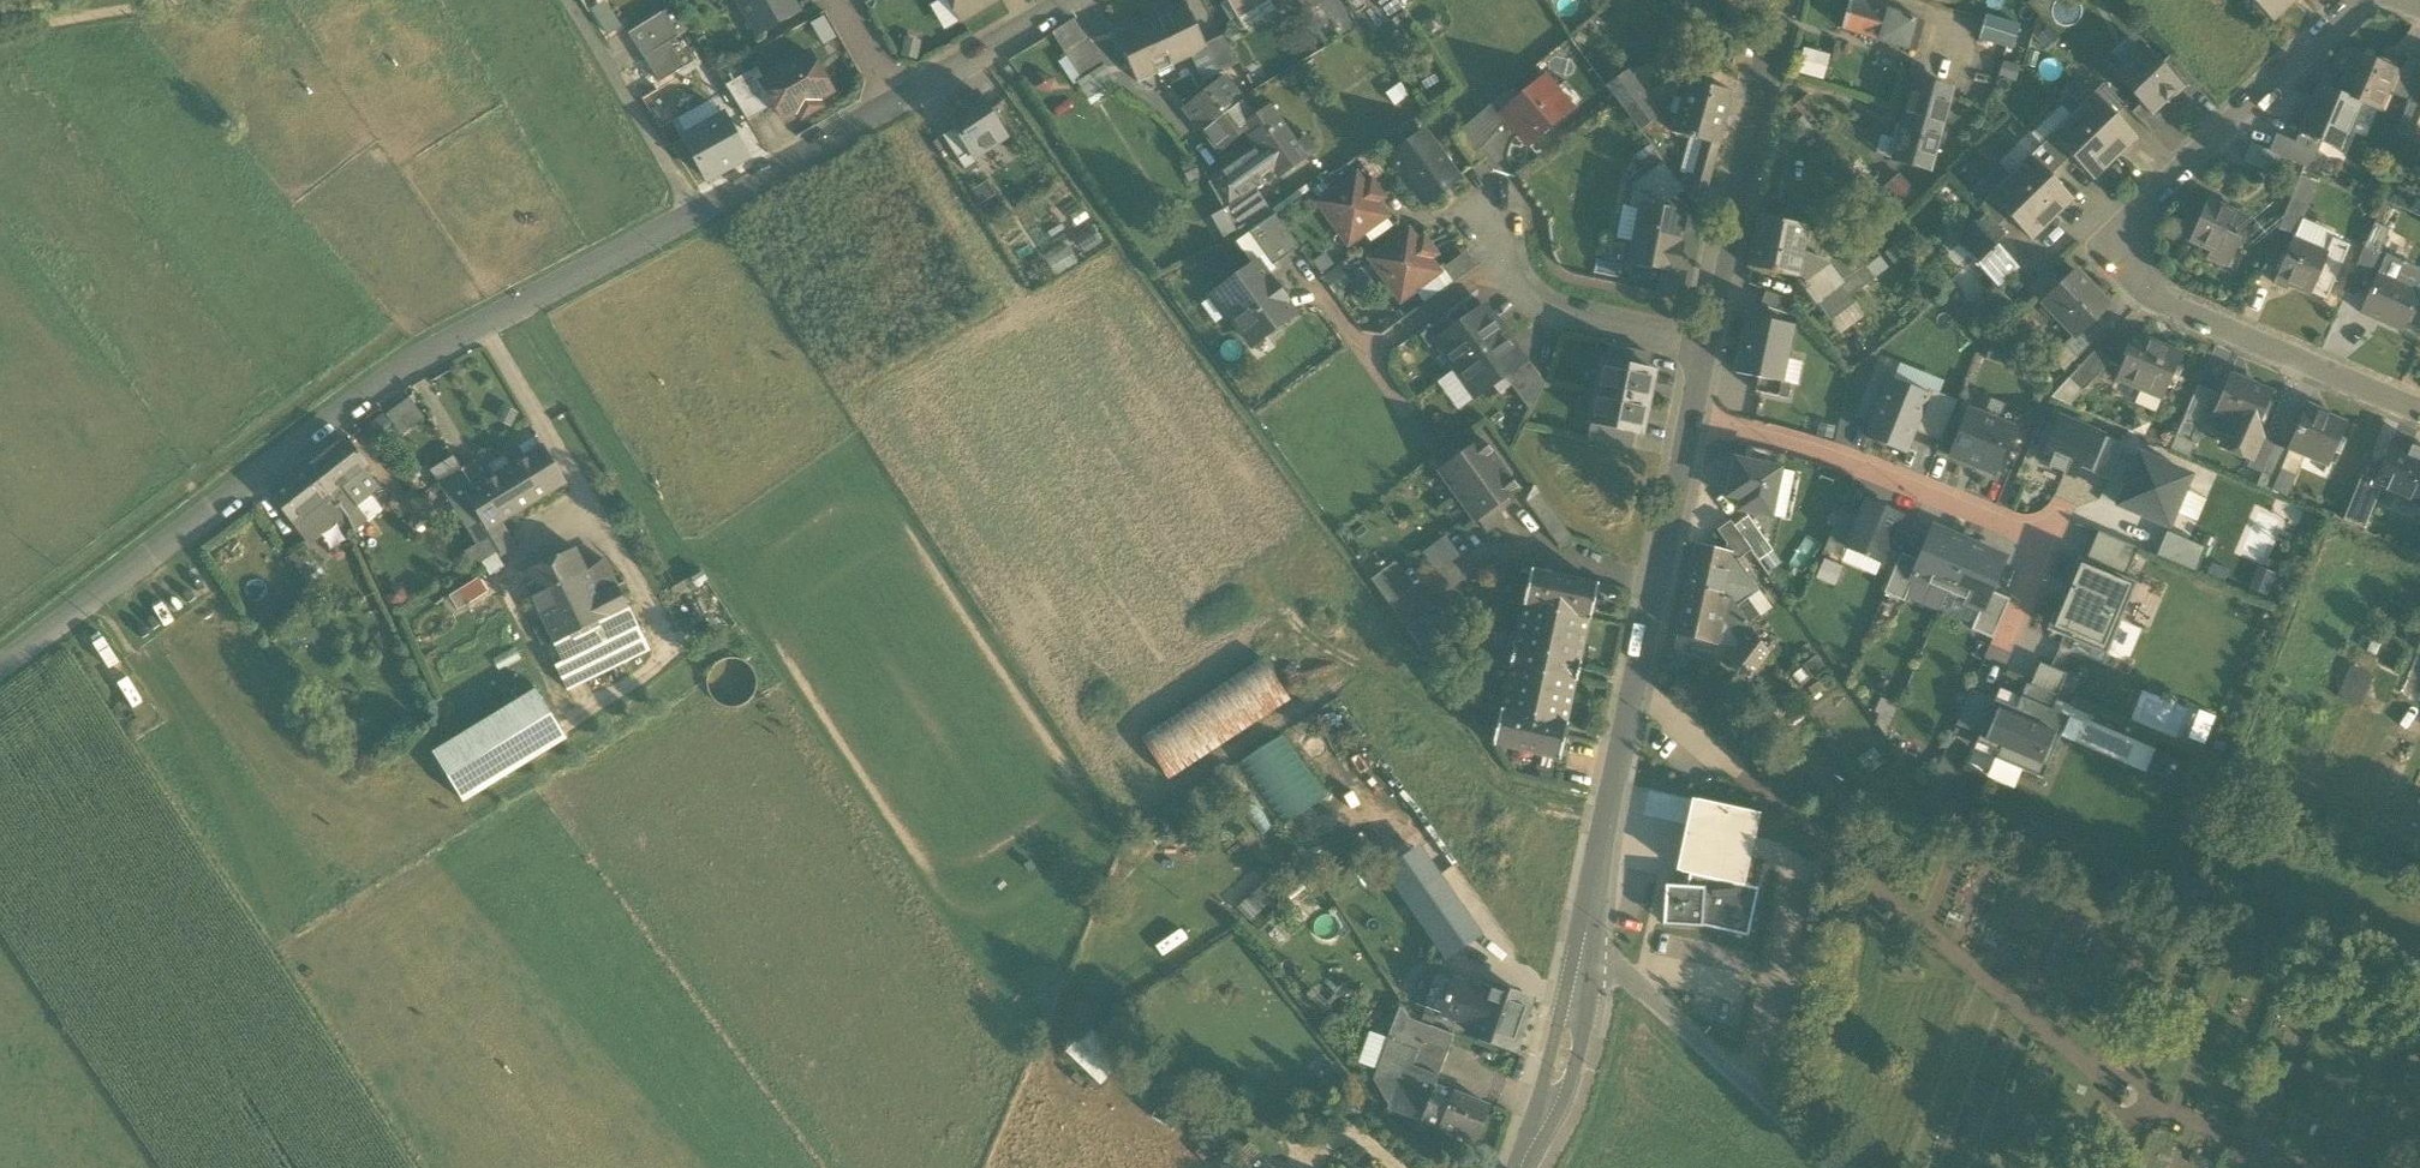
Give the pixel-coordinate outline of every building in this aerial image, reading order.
[(758,33),(796,11),(789,0),(739,0),(758,33)] [(961,21),(960,19),(949,0),(943,0),(930,7),(944,31),(961,21)] [(960,19),(964,17),(954,0),(949,0),(960,19)] [(961,21),(998,0),(954,0),(964,17),(960,19),(961,21)] [(1236,17),(1265,0),(1226,0),(1236,17)] [(1306,14),(1321,5),(1318,0),(1298,0),(1306,14)] [(1396,0),(1377,0),(1386,13),(1398,4),(1396,0)] [(1916,52),(1924,22),(1850,0),(1841,29),(1916,52)] [(2291,0),(2255,0),(2273,18),(2291,0)] [(591,10),(608,36),(622,27),(605,1),(591,10)] [(1116,35),(1138,83),(1205,49),(1207,49),(1205,44),(1185,2),(1116,35)] [(674,5),(662,13),(677,37),(689,30),(674,5)] [(628,34),(644,58),(668,43),(677,37),(662,13),(628,34)] [(1702,30),(1714,46),(1736,28),(1725,13),(1702,30)] [(2013,50),(2020,26),(1985,16),(1978,39),(2013,50)] [(1052,35),(1064,54),(1086,40),(1074,21),(1052,35)] [(1205,49),(1217,74),(1237,64),(1221,36),(1205,44),(1207,49),(1205,49)] [(904,37),(900,57),(917,60),(922,41),(904,37)] [(1112,83),(1101,65),(1086,40),(1064,54),(1079,78),(1075,81),(1087,99),(1112,83)] [(684,67),(668,43),(644,58),(659,82),(684,67)] [(1831,57),(1804,48),(1795,73),(1823,82),(1831,57)] [(2142,102),(2152,113),(2153,112),(2178,88),(2179,87),(2159,66),(2142,49),(2122,68),(2122,82),(2142,102)] [(2355,52),(2337,93),(2359,103),(2378,111),(2396,70),(2355,52)] [(776,105),(784,119),(799,110),(816,101),(831,92),(808,53),(764,79),(762,80),(776,105)] [(2178,88),(2188,98),(2199,86),(2171,54),(2159,66),(2179,87),(2178,88)] [(2409,100),(2419,76),(2419,64),(2407,59),(2392,93),(2409,100)] [(717,73),(725,86),(744,75),(736,62),(717,73)] [(725,86),(747,121),(776,105),(762,80),(764,79),(757,67),(744,75),(725,86)] [(1617,100),(1640,132),(1660,117),(1626,72),(1607,87),(1617,100)] [(2408,104),(2419,109),(2419,76),(2409,100),(2408,104)] [(1185,109),(1200,129),(1214,118),(1215,119),(1224,112),(1223,112),(1240,99),(1225,77),(1185,109)] [(1506,120),(1528,145),(1566,113),(1572,108),(1556,90),(1545,77),(1503,113),(1502,115),(1506,120)] [(1690,139),(1704,143),(1719,147),(1734,94),(1687,81),(1672,134),(1690,139)] [(1894,160),(1930,170),(1952,91),(1915,81),(1894,160)] [(1400,83),(1384,93),(1393,106),(1409,96),(1400,83)] [(2094,95),(2114,116),(2125,106),(2103,83),(2093,94),(2094,95)] [(2338,151),(2359,103),(2337,93),(2319,86),(2299,134),(2338,151)] [(1006,137),(977,93),(945,114),(954,128),(974,158),(1006,137)] [(2094,95),(2072,117),(2114,160),(2136,138),(2114,116),(2094,95)] [(1254,118),(1240,99),(1223,112),(1224,112),(1215,119),(1214,118),(1200,129),(1218,153),(1248,128),(1259,144),(1262,148),(1259,150),(1277,175),(1278,177),(1306,158),(1293,140),(1270,107),(1254,118)] [(816,101),(799,110),(803,117),(819,107),(816,101)] [(2132,113),(2152,133),(2163,122),(2153,112),(2152,113),(2142,102),(2132,113)] [(1473,120),(1463,129),(1480,152),(1506,120),(1502,115),(1503,113),(1493,103),(1473,120)] [(2419,116),(2419,109),(2408,104),(2396,132),(2411,138),(2419,116)] [(726,114),(683,138),(707,180),(749,157),(726,114)] [(2093,180),(2114,160),(2072,117),(2051,137),(2071,157),(2093,180)] [(974,158),(954,128),(942,136),(966,172),(978,164),(974,158)] [(1485,159),(1480,152),(1463,129),(1462,129),(1451,139),(1473,168),(1485,159)] [(1303,133),(1293,140),(1306,158),(1314,152),(1315,150),(1303,133)] [(1414,187),(1426,203),(1457,180),(1423,134),(1407,145),(1411,151),(1396,162),(1403,172),(1403,177),(1408,186),(1414,187)] [(2273,135),(2266,151),(2283,158),(2291,161),(2298,146),(2273,135)] [(2041,147),(2060,167),(2071,157),(2051,137),(2041,147)] [(1680,174),(1687,176),(1694,178),(1704,143),(1690,139),(1680,174)] [(2030,157),(2050,177),(2060,167),(2041,147),(2034,140),(2023,150),(2030,157)] [(1709,183),(1719,147),(1704,143),(1694,178),(1709,183)] [(1253,164),(1266,182),(1277,175),(1259,150),(1262,148),(1259,144),(1207,180),(1208,182),(1232,165),(1234,169),(1253,164)] [(2275,176),(2283,158),(2266,151),(2253,145),(2245,163),(2275,176)] [(2030,157),(2010,177),(2052,220),(2072,200),(2050,177),(2030,157)] [(1665,205),(1683,192),(1677,183),(1663,163),(1633,185),(1628,207),(1641,210),(1641,208),(1663,212),(1665,205)] [(1223,209),(1225,211),(1233,205),(1266,182),(1253,164),(1234,169),(1232,165),(1208,182),(1223,209)] [(1687,176),(1677,183),(1683,192),(1686,191),(1701,211),(1709,183),(1694,178),(1687,176)] [(2031,240),(2052,220),(2010,177),(1989,197),(2009,217),(2031,240)] [(2300,177),(2290,201),(2305,208),(2315,183),(2300,177)] [(1320,204),(1349,242),(1364,231),(1362,229),(1383,214),(1374,202),(1364,189),(1356,178),(1320,204)] [(972,190),(979,204),(996,194),(988,181),(972,190)] [(1371,184),(1364,189),(1374,202),(1381,198),(1371,184)] [(1986,215),(1998,227),(2009,217),(1989,197),(1979,207),(1986,215)] [(2210,250),(2230,259),(2247,219),(2246,219),(2245,219),(2208,203),(2208,202),(2206,201),(2189,242),(2191,243),(2191,242),(2210,250)] [(2279,228),(2294,234),(2301,219),(2305,208),(2290,201),(2279,228)] [(1236,232),(1240,239),(1249,233),(1233,205),(1225,211),(1236,232)] [(1635,242),(1641,210),(1628,207),(1622,206),(1616,238),(1635,242)] [(1661,268),(1675,271),(1680,246),(1677,246),(1683,216),(1663,212),(1641,208),(1641,210),(1635,242),(1632,254),(1652,258),(1650,266),(1661,268)] [(1225,211),(1223,209),(1210,216),(1223,239),(1236,232),(1225,211)] [(1384,216),(1383,214),(1362,229),(1364,231),(1384,216)] [(1250,232),(1274,266),(1299,247),(1276,215),(1250,232)] [(1976,225),(1996,245),(2006,235),(1998,227),(1986,215),(1976,225)] [(1393,229),(1384,216),(1364,231),(1372,243),(1393,229)] [(1818,306),(1830,321),(1853,303),(1849,297),(1875,277),(1867,267),(1850,245),(1850,244),(1825,264),(1801,254),(1806,227),(1760,218),(1750,268),(1795,277),(1818,307),(1818,306)] [(2336,234),(2301,219),(2294,234),(2291,241),(2327,256),(2333,241),(2336,234)] [(2374,224),(2371,230),(2385,236),(2388,230),(2374,224)] [(1073,236),(1084,254),(1103,242),(1092,225),(1073,236)] [(1955,245),(1997,288),(2018,268),(1996,245),(1976,225),(1955,245)] [(2371,230),(2362,254),(2376,259),(2385,236),(2371,230)] [(1249,233),(1240,239),(1236,242),(1254,266),(1258,264),(1264,273),(1274,266),(1250,232),(1249,233)] [(1373,260),(1401,299),(1414,289),(1416,288),(1414,285),(1435,270),(1427,259),(1417,246),(1408,234),(1373,260)] [(1850,245),(1867,267),(1880,257),(1863,235),(1850,245)] [(1423,241),(1417,246),(1427,259),(1433,254),(1423,241)] [(2275,279),(2311,294),(2327,256),(2291,241),(2275,279)] [(2349,248),(2333,241),(2327,256),(2311,294),(2326,301),(2349,248)] [(2230,259),(2210,250),(2206,258),(2227,267),(2230,259)] [(1466,252),(1443,268),(1454,283),(1476,267),(1466,252)] [(1326,253),(1313,262),(1321,274),(1334,265),(1326,253)] [(1631,262),(1650,266),(1652,258),(1632,254),(1631,262)] [(2364,286),(2376,259),(2362,254),(2350,280),(2364,286)] [(2416,293),(2419,283),(2419,270),(2385,255),(2376,276),(2416,293)] [(1887,268),(1880,257),(1867,267),(1875,277),(1887,268)] [(1229,315),(1251,345),(1265,335),(1273,337),(1279,332),(1280,324),(1294,314),(1286,303),(1287,295),(1279,283),(1271,283),(1264,273),(1258,264),(1254,266),(1218,292),(1232,313),(1229,315)] [(2029,288),(2043,303),(2067,280),(2053,266),(2044,274),(2029,288)] [(1339,267),(1323,279),(1335,295),(1350,283),(1339,267)] [(1414,289),(1425,304),(1454,283),(1443,268),(1437,273),(1416,288),(1414,289)] [(1656,292),(1682,297),(1687,273),(1675,271),(1661,268),(1656,292)] [(1437,273),(1435,270),(1414,285),(1416,288),(1437,273)] [(2074,335),(2075,337),(2096,317),(2108,305),(2076,272),(2067,280),(2043,303),(2074,335)] [(2360,313),(2403,331),(2418,294),(2416,293),(2376,276),(2360,313)] [(2013,304),(1997,288),(1973,312),(1988,327),(2013,304)] [(1232,313),(1218,292),(1201,304),(1216,325),(1229,315),(1232,313)] [(1765,292),(1760,305),(1787,315),(1792,302),(1765,292)] [(1438,343),(1457,369),(1503,335),(1483,308),(1456,327),(1437,342),(1438,343)] [(1420,336),(1430,348),(1438,343),(1437,342),(1456,327),(1448,316),(1420,336)] [(1781,383),(1793,327),(1747,317),(1736,374),(1758,378),(1781,383)] [(2075,337),(2074,335),(2064,345),(2077,358),(2107,327),(2096,317),(2075,337)] [(2160,400),(2162,400),(2182,353),(2180,352),(2179,356),(2136,337),(2137,334),(2136,333),(2116,381),(2117,382),(2119,378),(2141,387),(2162,396),(2160,400)] [(1522,361),(1503,335),(1457,369),(1477,396),(1504,376),(1523,362),(1522,361)] [(1604,361),(1646,369),(1649,354),(1607,345),(1604,361)] [(2095,350),(2069,378),(2083,391),(2109,363),(2095,350)] [(1504,376),(1531,413),(1545,384),(1526,358),(1522,361),(1523,362),(1504,376)] [(1604,361),(1597,393),(1646,403),(1653,371),(1646,369),(1604,361)] [(2231,377),(2215,414),(2231,421),(2254,431),(2254,430),(2270,394),(2231,377)] [(1781,383),(1758,378),(1755,392),(1788,399),(1791,385),(1781,383)] [(2069,407),(2083,391),(2069,378),(2050,399),(2069,407)] [(1867,437),(1904,452),(1912,431),(1927,395),(1890,380),(1867,437)] [(2155,413),(2160,400),(2162,396),(2141,387),(2134,404),(2155,413)] [(2196,389),(2184,418),(2198,424),(2210,395),(2196,389)] [(1929,390),(1927,395),(1912,431),(1940,441),(1951,415),(1956,401),(1929,390)] [(1640,435),(1646,403),(1597,393),(1590,425),(1633,434),(1640,435)] [(396,410),(410,432),(431,419),(418,397),(396,410)] [(2305,455),(2329,465),(2346,426),(2306,409),(2289,447),(2305,455)] [(1964,420),(1950,455),(1994,473),(2012,429),(1968,411),(1964,420)] [(382,435),(395,431),(390,414),(376,419),(382,435)] [(2206,437),(2221,444),(2231,421),(2215,414),(2206,437)] [(1950,455),(1964,420),(1951,415),(1940,441),(1935,453),(1949,458),(1950,455)] [(2060,418),(2041,463),(2073,476),(2077,467),(2086,471),(2088,467),(2089,467),(2102,437),(2060,418)] [(2190,443),(2198,424),(2184,418),(2176,437),(2190,443)] [(2254,431),(2231,421),(2221,444),(2251,456),(2253,457),(2259,442),(2261,437),(2257,431),(2254,430),(2254,431)] [(1587,440),(1629,448),(1633,434),(1590,425),(1587,440)] [(2122,445),(2102,437),(2089,467),(2088,467),(2086,471),(2107,480),(2122,445)] [(344,438),(308,466),(330,494),(341,485),(366,466),(344,438)] [(1438,472),(1475,522),(1478,521),(1496,507),(1506,500),(1519,491),(1482,440),(1470,449),(1459,457),(1441,470),(1438,472)] [(2409,450),(2392,444),(2393,441),(2392,440),(2375,481),(2372,488),(2374,488),(2375,486),(2380,488),(2419,505),(2419,455),(2409,450)] [(2247,467),(2262,473),(2273,447),(2259,442),(2253,457),(2251,456),(2247,467)] [(1466,444),(1456,452),(1459,457),(1470,449),(1466,444)] [(1432,458),(1441,470),(1459,457),(1456,452),(1451,445),(1432,458)] [(2409,450),(2419,455),(2419,450),(2410,446),(2409,450)] [(467,496),(487,528),(501,519),(502,520),(565,481),(544,447),(488,482),(475,490),(475,491),(467,496)] [(2286,453),(2273,447),(2262,473),(2262,474),(2275,479),(2279,470),(2286,453)] [(2286,453),(2279,470),(2296,476),(2305,455),(2289,447),(2286,453)] [(2139,455),(2117,505),(2168,527),(2174,513),(2183,491),(2190,477),(2139,455)] [(1739,510),(1770,517),(1780,469),(1735,460),(1728,496),(1741,499),(1739,510)] [(467,478),(475,490),(488,482),(475,461),(462,469),(467,478)] [(320,502),(330,494),(308,466),(273,494),(295,521),(311,509),(320,502)] [(1794,472),(1780,469),(1770,517),(1784,520),(1794,472)] [(2279,470),(2275,479),(2270,492),(2286,499),(2296,476),(2279,470)] [(2256,486),(2270,492),(2275,479),(2262,474),(2256,486)] [(2372,488),(2375,481),(2361,476),(2343,521),(2364,529),(2380,488),(2375,486),(2374,488),(2372,488)] [(467,521),(475,535),(487,528),(467,496),(475,491),(475,490),(467,478),(446,491),(465,523),(467,521)] [(330,494),(348,516),(358,508),(341,485),(330,494)] [(1527,502),(1560,547),(1572,538),(1534,487),(1533,488),(1527,502)] [(2206,500),(2183,491),(2174,513),(2196,522),(2206,500)] [(330,494),(320,502),(333,519),(337,524),(348,516),(330,494)] [(1510,504),(1506,500),(1496,507),(1499,512),(1510,504)] [(1867,557),(1881,563),(1901,516),(1866,501),(1858,519),(1845,548),(1847,548),(1864,556),(1863,557),(1867,558),(1867,557)] [(320,502),(311,509),(325,525),(333,519),(320,502)] [(1478,521),(1486,532),(1504,519),(1499,512),(1496,507),(1478,521)] [(308,538),(325,525),(311,509),(295,521),(308,538)] [(1842,559),(1847,548),(1845,548),(1858,519),(1840,511),(1823,551),(1842,559)] [(1747,517),(1734,527),(1758,561),(1772,551),(1747,517)] [(501,553),(503,556),(517,548),(501,520),(487,529),(501,553)] [(1729,559),(1737,561),(1750,551),(1729,522),(1717,531),(1725,544),(1724,551),(1730,553),(1729,559)] [(1947,593),(1967,544),(1933,529),(1919,561),(1912,578),(1914,579),(1947,593)] [(2195,573),(2206,548),(2167,531),(2156,556),(2195,573)] [(2098,532),(2085,561),(2126,578),(2138,549),(2098,532)] [(1443,535),(1427,551),(1443,568),(1460,552),(1443,535)] [(293,550),(310,575),(323,566),(305,541),(293,550)] [(1686,589),(1721,599),(1729,559),(1730,553),(1724,551),(1696,544),(1686,589)] [(1967,544),(1947,593),(1981,607),(1982,608),(1990,591),(2003,559),(1967,544)] [(533,597),(587,571),(576,549),(522,574),(533,597)] [(1905,599),(1914,579),(1912,578),(1919,561),(1901,554),(1884,593),(1904,602),(1905,599)] [(482,563),(490,577),(502,570),(494,556),(482,563)] [(2046,630),(2073,641),(2080,625),(2104,636),(2112,618),(2120,621),(2137,582),(2126,578),(2085,561),(2077,557),(2065,586),(2071,589),(2060,614),(2054,612),(2046,630)] [(1737,561),(1729,559),(1721,599),(1730,601),(1735,608),(1746,601),(1759,591),(1737,561)] [(606,561),(587,571),(598,596),(618,586),(606,561)] [(1372,580),(1390,605),(1413,588),(1395,563),(1372,580)] [(2257,568),(2247,590),(2266,598),(2275,575),(2257,568)] [(533,597),(556,642),(599,621),(628,607),(627,606),(623,597),(628,595),(623,584),(618,586),(598,596),(587,571),(533,597)] [(1512,666),(1502,708),(1501,708),(1498,722),(1492,746),(1559,761),(1568,723),(1566,723),(1576,680),(1577,680),(1581,663),(1579,663),(1589,620),(1590,620),(1598,586),(1531,571),(1523,605),(1525,606),(1515,649),(1514,649),(1510,666),(1512,666)] [(480,577),(453,593),(460,606),(488,590),(480,577)] [(1914,579),(1905,599),(1938,613),(1939,611),(1947,593),(1914,579)] [(2065,586),(2054,612),(2060,614),(2071,589),(2065,586)] [(1717,618),(1721,599),(1686,589),(1677,633),(1716,641),(1721,620),(1716,619),(1717,618)] [(1982,608),(1981,607),(1973,625),(1971,630),(1992,639),(2009,600),(1990,591),(1982,608)] [(1947,593),(1939,611),(1973,625),(1981,607),(1947,593)] [(1721,618),(1740,644),(1751,630),(1747,624),(1735,608),(1730,601),(1721,599),(1717,618),(1721,618)] [(1746,601),(1735,608),(1747,624),(1757,616),(1746,601)] [(628,607),(599,621),(621,665),(650,651),(628,606),(627,606),(628,607)] [(1435,608),(1430,611),(1448,636),(1454,633),(1435,608)] [(1406,628),(1425,653),(1448,636),(1430,611),(1406,628)] [(2106,655),(2120,621),(2112,618),(2104,636),(2080,625),(2073,641),(2106,655)] [(568,691),(621,665),(599,621),(556,642),(565,661),(555,666),(568,691)] [(1768,653),(1751,630),(1740,644),(1727,661),(1738,669),(1749,677),(1768,653)] [(714,700),(728,707),(743,705),(754,694),(756,679),(749,665),(735,658),(720,661),(709,671),(707,686),(714,700)] [(1141,739),(1167,778),(1288,698),(1262,659),(1141,739)] [(2039,663),(2030,685),(2057,696),(2066,675),(2039,663)] [(2373,677),(2349,667),(2336,698),(2360,708),(2373,677)] [(2026,684),(2020,697),(2051,710),(2057,697),(2026,684)] [(1999,688),(1994,700),(2015,709),(2020,697),(1999,688)] [(433,753),(464,803),(566,739),(536,690),(433,753)] [(1971,690),(1956,725),(1979,735),(1994,700),(1971,690)] [(1979,735),(1976,743),(1997,752),(1995,759),(2042,779),(2069,718),(2051,710),(2020,697),(2015,709),(1994,700),(1979,735)] [(2206,743),(2213,714),(2199,710),(2192,740),(2206,743)] [(1279,825),(1318,806),(1284,738),(1245,758),(1279,825)] [(1976,743),(1973,749),(1995,759),(1997,752),(1976,743)] [(1760,814),(1697,800),(1680,873),(1689,875),(1744,887),(1744,886),(1760,814)] [(1689,875),(1687,887),(1705,888),(1702,927),(1748,936),(1758,889),(1744,886),(1744,887),(1689,875)] [(1407,903),(1447,959),(1481,936),(1440,879),(1407,903)] [(1238,903),(1249,920),(1282,899),(1271,882),(1238,903)] [(1702,928),(1702,927),(1705,888),(1687,887),(1665,885),(1663,925),(1702,928)] [(1425,1011),(1442,1017),(1452,988),(1435,982),(1425,1011)] [(1467,1034),(1515,1050),(1531,1003),(1484,987),(1481,997),(1452,988),(1442,1017),(1470,1026),(1467,1034)] [(1422,1040),(1446,1050),(1453,1036),(1408,1020),(1403,1034),(1422,1041),(1422,1040)] [(1069,1053),(1103,1083),(1127,1056),(1093,1026),(1069,1053)] [(1398,1043),(1417,1052),(1421,1042),(1401,1034),(1398,1043)] [(1411,1067),(1437,1077),(1448,1051),(1446,1050),(1422,1040),(1422,1041),(1421,1042),(1417,1052),(1417,1053),(1411,1067)] [(1375,1080),(1389,1105),(1406,1064),(1411,1067),(1417,1053),(1388,1042),(1375,1080)] [(1437,1077),(1411,1067),(1406,1064),(1389,1105),(1399,1109),(1398,1113),(1420,1122),(1435,1086),(1436,1084),(1435,1083),(1437,1078),(1437,1077)] [(1453,1093),(1435,1086),(1420,1122),(1439,1129),(1438,1129),(1473,1143),(1488,1106),(1453,1092),(1453,1093)] [(121,1167),(147,1167),(137,1155),(121,1167)]
